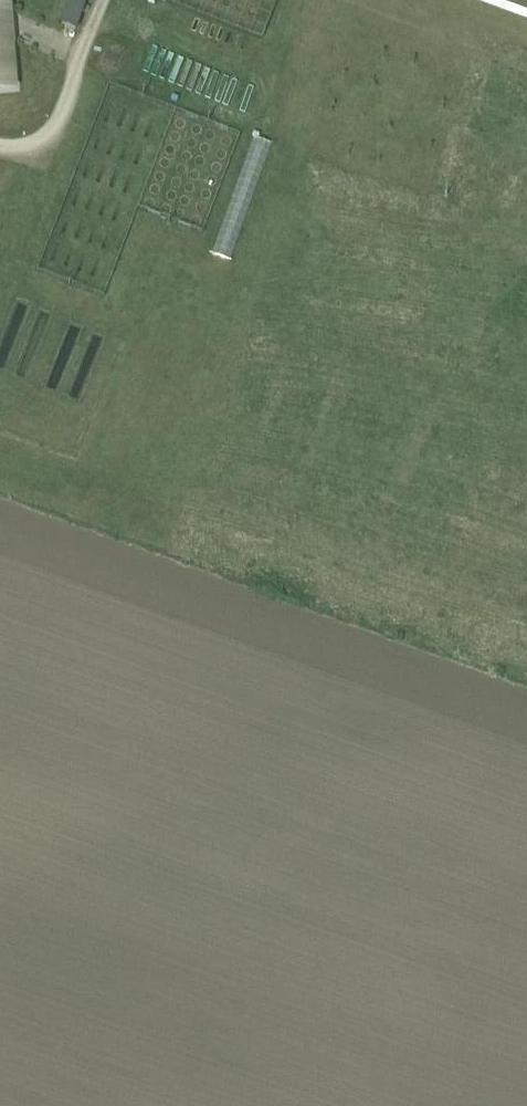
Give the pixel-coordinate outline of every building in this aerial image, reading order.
[(75,30),(85,0),(72,0),(63,26),(75,30)]
